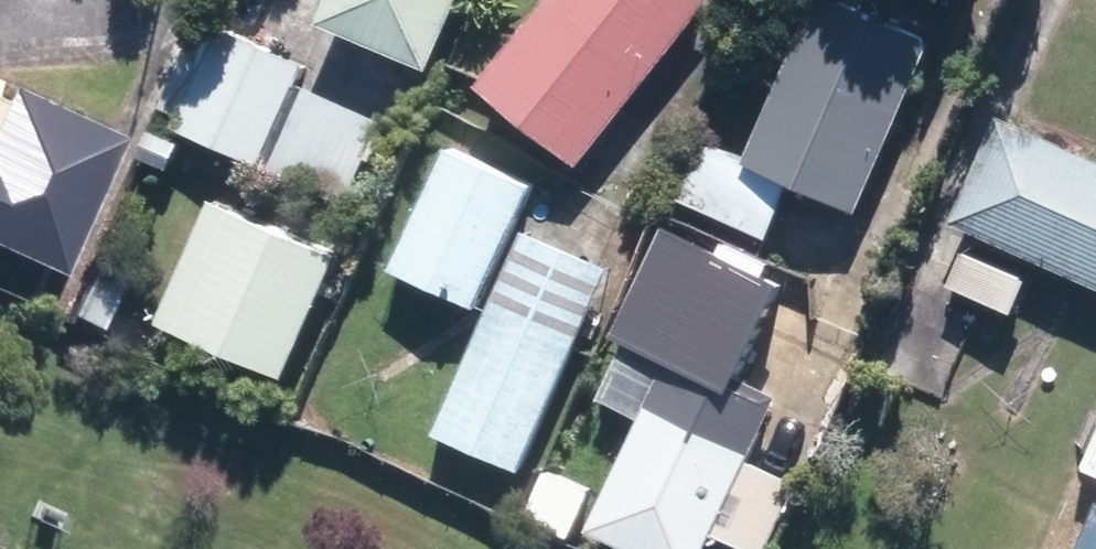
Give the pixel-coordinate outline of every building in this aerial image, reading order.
[(479,0),(351,0),(340,25),(451,70),(479,0)] [(721,0),(562,0),(496,86),(596,162),(721,0)] [(880,0),(832,0),(764,156),(868,201),(944,28),(880,0)] [(275,163),(321,63),(236,25),(190,125),(275,163)] [(129,133),(17,84),(0,123),(0,244),(66,273),(129,133)] [(397,120),(322,88),(286,170),(361,202),(397,120)] [(964,214),(1095,274),(1095,149),(1012,110),(964,214)] [(407,270),(489,305),(543,181),(461,145),(407,270)] [(804,182),(721,145),(697,198),(779,236),(804,182)] [(352,253),(227,199),(175,318),(300,372),(352,253)] [(535,470),(624,266),(534,227),(445,431),(535,470)] [(659,401),(602,528),(651,548),(713,548),(721,530),(765,548),(780,548),(810,481),(761,459),(794,387),(691,342),(679,369),(660,361),(645,395),(659,401)]
